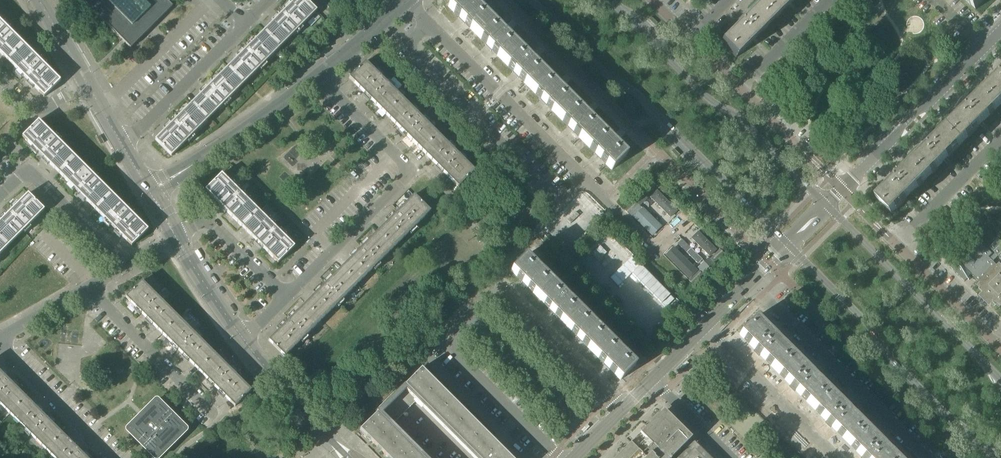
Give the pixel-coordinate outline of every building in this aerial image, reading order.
[(89,6),(89,8),(91,8),(130,48),(144,34),(134,23),(132,25),(109,2),(111,0),(82,0),(89,6)] [(154,25),(172,6),(166,0),(141,0),(149,8),(143,14),(154,25)] [(264,31),(155,140),(171,156),(316,11),(305,0),(295,0),(264,31)] [(325,5),(330,10),(339,1),(337,0),(330,0),(325,5)] [(448,6),(448,7),(454,12),(459,17),(458,18),(458,19),(459,18),(464,23),(463,24),(465,23),(470,28),(481,39),(486,44),(485,46),(486,45),(491,50),(490,51),(491,51),(492,50),(497,55),(508,66),(513,71),(512,73),(513,72),(518,77),(517,78),(518,78),(519,77),(524,82),(535,94),(536,94),(541,99),(539,100),(540,100),(541,99),(546,104),(545,105),(545,106),(546,104),(551,109),(551,110),(552,110),(551,110),(562,121),(563,121),(568,126),(566,127),(567,127),(568,126),(573,131),(572,132),(572,133),(573,131),(579,137),(578,137),(579,137),(578,137),(589,148),(590,148),(595,153),(593,154),(594,155),(595,153),(600,158),(599,159),(599,160),(601,159),(606,164),(605,164),(606,164),(611,170),(612,170),(626,156),(626,155),(615,144),(617,142),(616,142),(614,140),(613,140),(611,138),(612,137),(611,137),(610,138),(609,139),(588,117),(589,115),(589,114),(589,115),(586,113),(587,113),(586,112),(586,113),(584,111),(585,110),(584,110),(582,112),(560,90),(562,88),(562,87),(561,88),(560,86),(559,86),(557,84),(558,83),(557,83),(556,84),(555,85),(533,62),(535,60),(534,61),(532,59),(532,58),(530,56),(530,55),(528,57),(506,35),(508,33),(507,33),(505,32),(505,31),(502,29),(503,28),(501,30),(479,8),(481,6),(480,6),(478,5),(478,4),(475,2),(476,1),(474,3),(471,0),(454,0),(448,6)] [(756,6),(772,22),(776,18),(781,12),(788,5),(790,3),(792,1),(793,0),(763,0),(761,2),(756,6)] [(971,5),(976,10),(985,0),(966,0),(971,5)] [(729,34),(720,43),(736,58),(740,53),(745,48),(746,48),(751,43),(752,41),(755,39),(762,31),(767,26),(772,22),(756,6),(752,11),(747,16),(744,13),(739,18),(736,21),(737,22),(739,24),(732,31),(729,34)] [(144,34),(154,25),(143,14),(134,23),(144,34)] [(23,76),(44,97),(60,81),(0,21),(0,53),(23,76)] [(349,78),(421,150),(458,187),(474,171),(401,98),(397,94),(365,62),(349,78)] [(984,91),(999,106),(1000,104),(1000,74),(999,72),(991,79),(993,82),(984,91)] [(966,109),(948,127),(963,142),(999,106),(984,91),(974,101),(972,98),(964,106),(966,109)] [(148,230),(75,157),(38,120),(22,137),(131,246),(148,230)] [(922,153),(912,163),(927,178),(963,142),(948,127),(930,145),(927,143),(919,151),(922,153)] [(927,178),(912,163),(903,172),(900,170),(892,178),(895,180),(876,198),(891,214),(927,178)] [(294,247),(258,210),(221,174),(205,190),(278,263),(294,247)] [(634,201),(624,211),(628,214),(638,205),(638,206),(648,197),(647,196),(656,186),(653,182),(643,192),(634,201)] [(650,196),(670,217),(676,211),(656,190),(650,196)] [(0,221),(0,254),(8,247),(44,210),(28,193),(0,221)] [(285,357),(409,233),(430,211),(413,195),(268,340),(285,357)] [(691,238),(709,256),(715,250),(698,232),(691,238)] [(990,259),(992,261),(999,255),(1000,257),(1000,240),(999,238),(990,246),(997,253),(990,259)] [(968,277),(975,285),(978,282),(975,279),(979,273),(976,270),(988,257),(992,254),(978,240),(950,267),(964,281),(968,277)] [(666,255),(689,278),(696,271),(673,248),(666,255)] [(702,260),(691,249),(686,253),(698,264),(702,260)] [(710,259),(713,263),(714,263),(723,253),(720,249),(710,259)] [(511,270),(538,298),(552,283),(525,256),(511,270)] [(975,285),(976,285),(979,288),(978,289),(982,292),(981,293),(984,297),(983,297),(987,301),(988,300),(991,303),(992,303),(996,306),(996,305),(999,308),(1000,306),(1000,265),(999,263),(996,265),(992,261),(990,259),(988,257),(976,270),(979,273),(975,279),(978,282),(975,285)] [(698,271),(689,281),(692,284),(702,275),(702,274),(709,267),(704,263),(697,270),(698,271)] [(132,304),(235,407),(251,390),(142,281),(125,297),(132,304)] [(538,298),(566,325),(580,311),(552,283),(538,298)] [(162,294),(166,299),(171,294),(166,289),(162,294)] [(566,325),(593,352),(607,338),(580,311),(566,325)] [(739,333),(775,369),(790,354),(775,339),(776,338),(776,337),(776,336),(776,335),(776,334),(775,334),(775,333),(773,331),(770,334),(754,319),(739,333)] [(607,338),(593,352),(620,380),(634,366),(607,338)] [(775,369),(811,405),(826,390),(811,375),(812,374),(812,373),(812,372),(812,371),(811,370),(811,369),(808,366),(805,369),(790,354),(775,369)] [(502,450),(502,449),(498,446),(497,445),(491,438),(490,438),(479,427),(479,426),(467,415),(456,403),(445,392),(444,392),(433,381),(433,380),(422,369),(421,369),(421,368),(412,377),(407,383),(405,385),(404,385),(405,386),(434,415),(471,452),(477,457),(486,457),(490,454),(491,453),(494,456),(495,456),(493,457),(511,457),(502,450)] [(46,450),(54,457),(87,457),(46,418),(0,371),(0,404),(46,450)] [(811,405),(847,441),(862,426),(846,411),(847,410),(848,409),(848,408),(848,407),(848,406),(847,406),(847,405),(844,402),(841,405),(826,390),(811,405)] [(127,431),(132,435),(154,457),(158,452),(161,455),(171,445),(168,442),(174,437),(176,440),(182,434),(179,431),(184,427),(157,401),(157,400),(156,400),(155,401),(142,413),(132,424),(127,428),(127,429),(127,430),(127,431)] [(681,447),(691,438),(663,410),(615,457),(671,457),(681,447)] [(397,432),(378,413),(377,412),(373,416),(369,420),(359,430),(360,430),(370,441),(371,441),(380,450),(381,451),(381,452),(387,457),(423,457),(397,432)] [(863,457),(895,457),(882,446),(883,445),(883,444),(883,443),(883,442),(883,441),(882,441),(883,441),(880,438),(877,441),(862,426),(847,441),(863,457)] [(18,437),(23,442),(28,437),(22,432),(18,437)] [(681,447),(684,450),(677,457),(710,457),(691,438),(681,447)]
